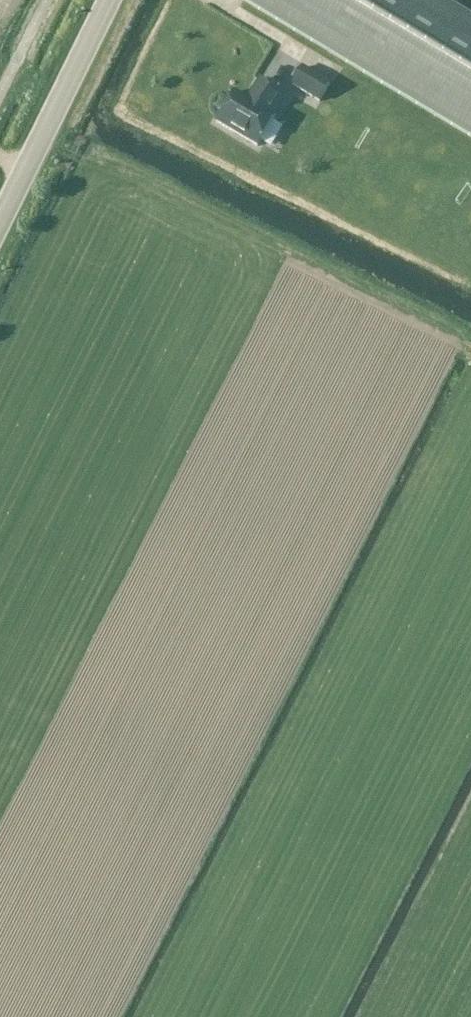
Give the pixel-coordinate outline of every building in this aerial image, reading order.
[(442,0),(244,0),(244,1),(470,138),(470,17),(442,0)] [(303,69),(293,86),(320,103),(330,86),(303,69)] [(248,102),(235,94),(217,123),(258,148),(276,118),(272,116),(285,96),(261,81),(248,102)]
